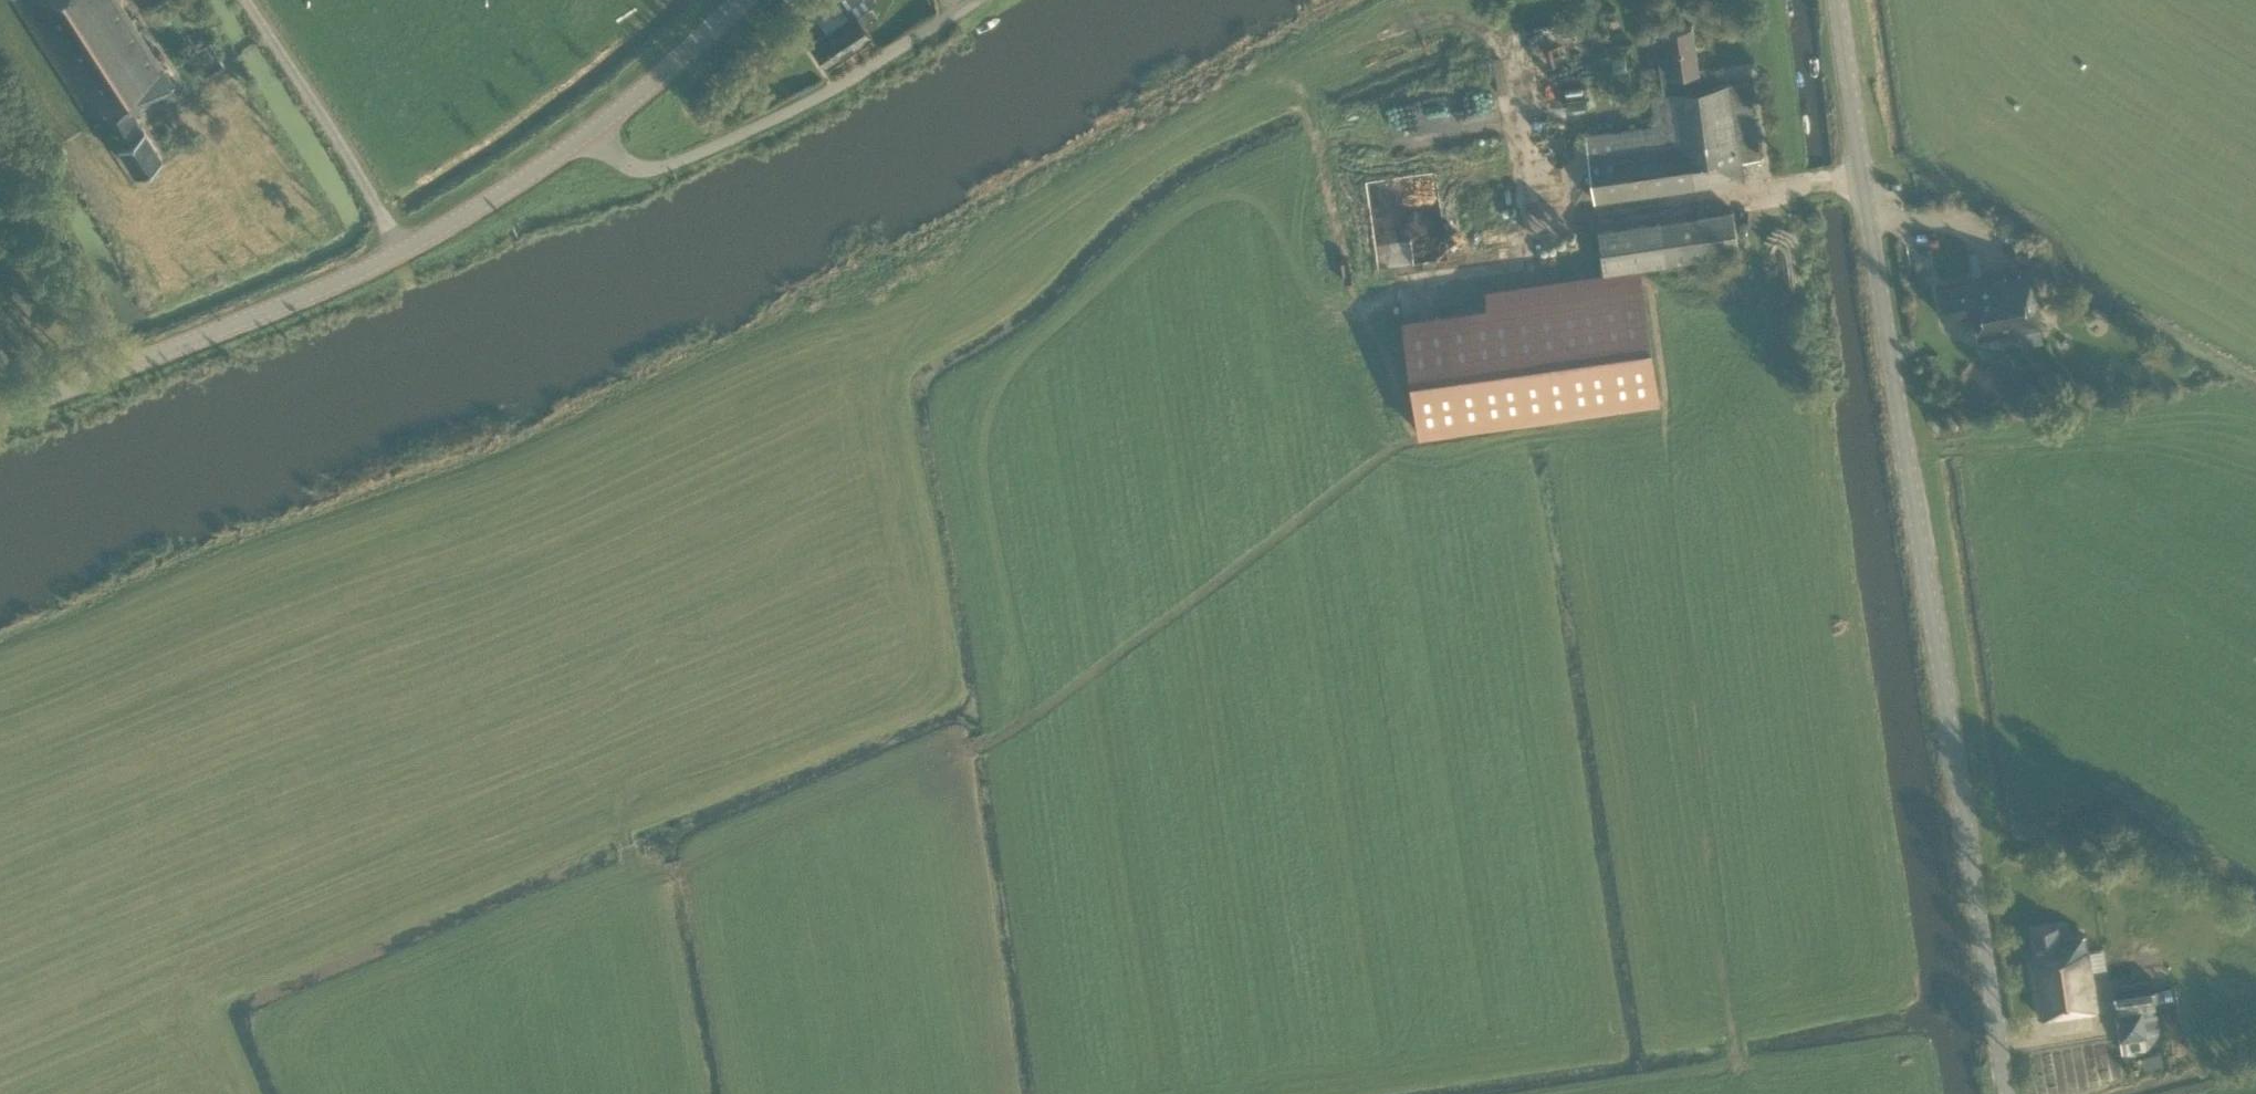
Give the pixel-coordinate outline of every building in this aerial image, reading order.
[(119,0),(14,0),(94,123),(100,119),(135,173),(161,156),(132,112),(174,85),(119,0)] [(140,9),(151,2),(150,0),(134,0),(140,9)] [(870,35),(863,25),(876,15),(869,5),(875,0),(826,0),(812,10),(825,31),(809,42),(825,66),(870,35)] [(1597,21),(1571,23),(1573,67),(1599,65),(1597,21)] [(1688,21),(1662,25),(1662,26),(1667,58),(1659,58),(1665,92),(1650,94),(1655,122),(1587,133),(1598,198),(1747,174),(1744,154),(1760,152),(1747,77),(1699,85),(1688,21)] [(1733,210),(1698,215),(1704,257),(1739,252),(1733,210)] [(1646,223),(1600,230),(1606,271),(1641,266),(1652,265),(1646,223)] [(1971,286),(1940,292),(1946,321),(1977,315),(1982,340),(2044,328),(2033,271),(1971,284),(1971,286)] [(1486,310),(1403,322),(1419,432),(1660,397),(1644,287),(1591,295),(1486,310)] [(2030,960),(2040,1018),(2097,1010),(2087,952),(2094,951),(2091,933),(2060,938),(2058,924),(2030,928),(2035,959),(2030,960)] [(2116,1007),(2117,1007),(2118,1013),(2116,1013),(2122,1053),(2147,1049),(2160,1032),(2155,1002),(2156,1001),(2153,978),(2113,984),(2116,1007)]
